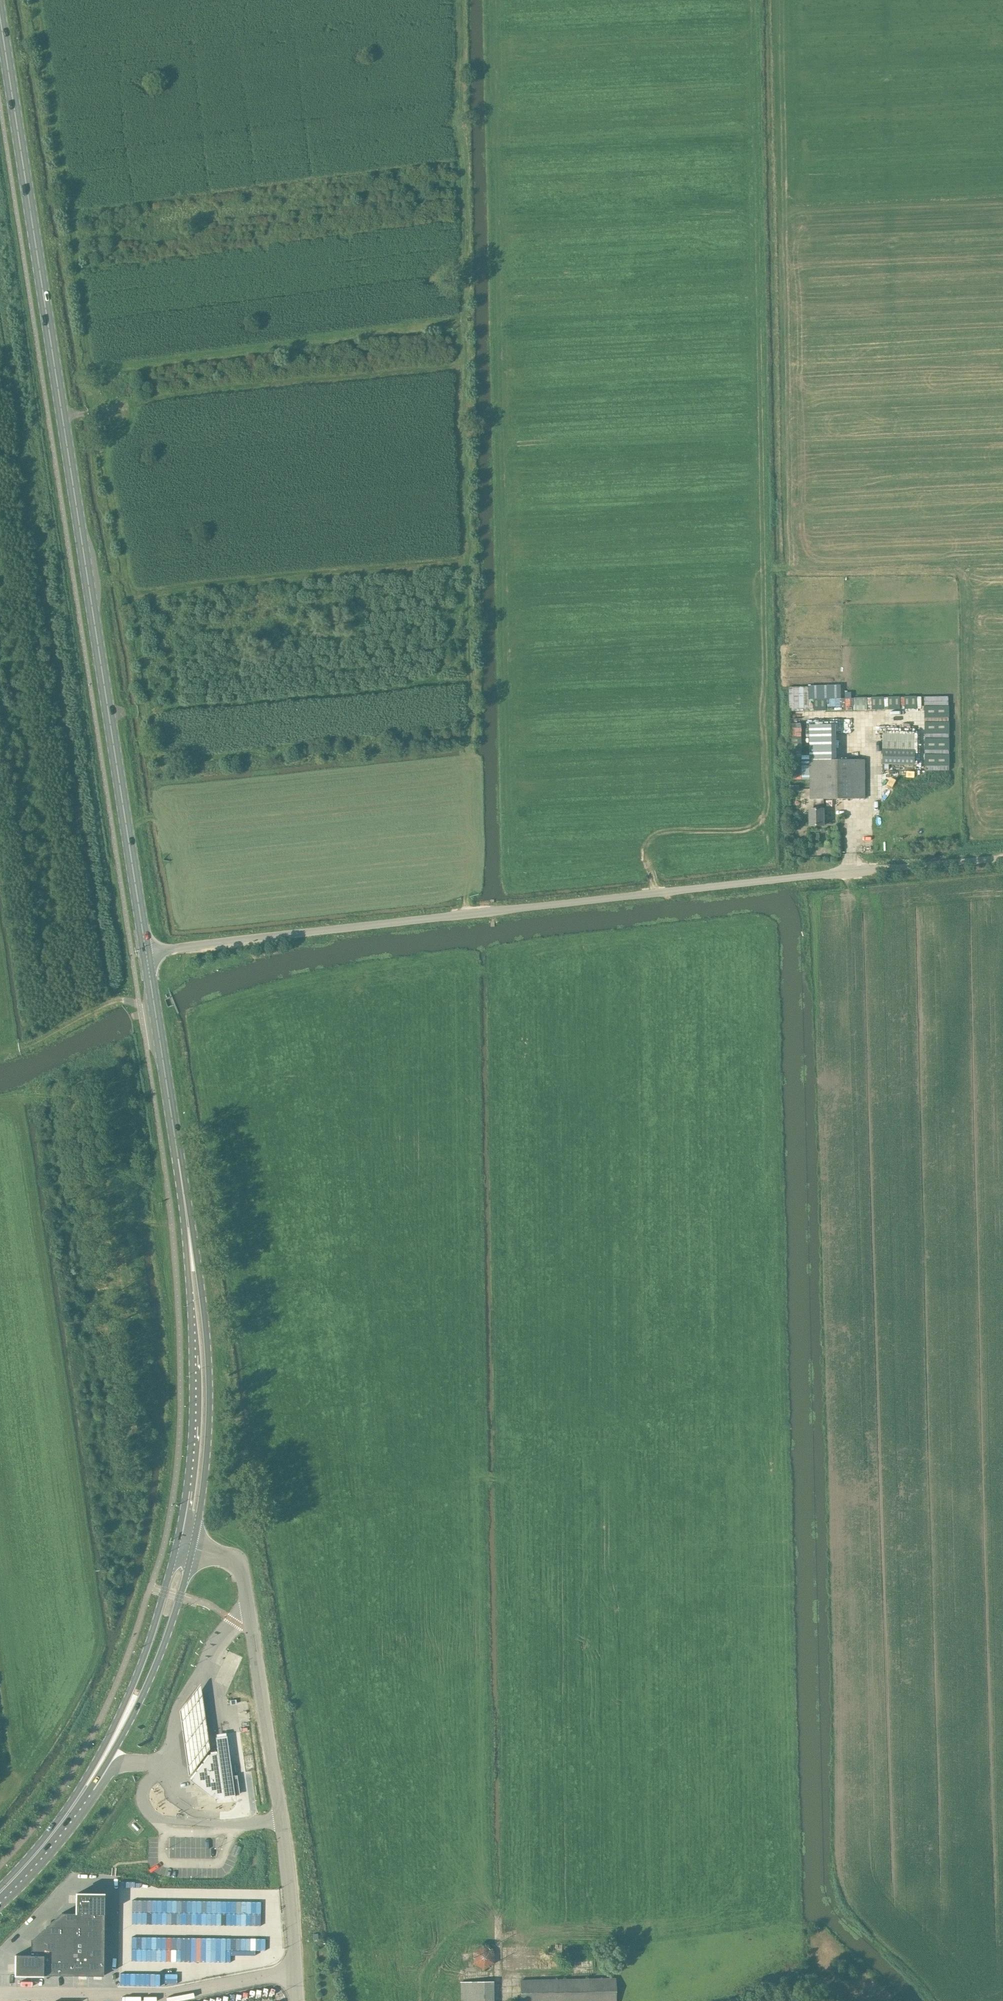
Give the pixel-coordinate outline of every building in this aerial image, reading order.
[(920,696),(788,698),(788,711),(921,708),(920,696)] [(915,765),(915,742),(883,742),(882,764),(915,765)] [(810,799),(815,799),(824,799),(866,798),(865,759),(810,760),(810,799)] [(815,799),(815,809),(810,809),(810,825),(824,825),(824,809),(824,799),(815,799)] [(202,1686),(181,1712),(184,1728),(187,1752),(189,1770),(190,1778),(210,1749),(209,1744),(208,1729),(205,1706),(202,1686)] [(217,1738),(219,1754),(225,1798),(231,1797),(236,1797),(228,1736),(222,1737),(217,1738)] [(225,1798),(219,1754),(211,1755),(191,1781),(215,1799),(214,1800),(215,1801),(215,1799),(225,1798)] [(188,1917),(199,1917),(199,1891),(159,1890),(159,1907),(163,1907),(163,1912),(188,1913),(188,1917)] [(16,1954),(16,1974),(104,1976),(105,1894),(77,1893),(77,1913),(61,1913),(31,1940),(31,1954),(16,1954)] [(492,1949),(472,1946),(470,1964),(489,1967),(492,1949)] [(520,1979),(521,2000),(616,2000),(616,1978),(520,1979)] [(494,1981),(460,1982),(460,2000),(494,2000),(494,1981)]
